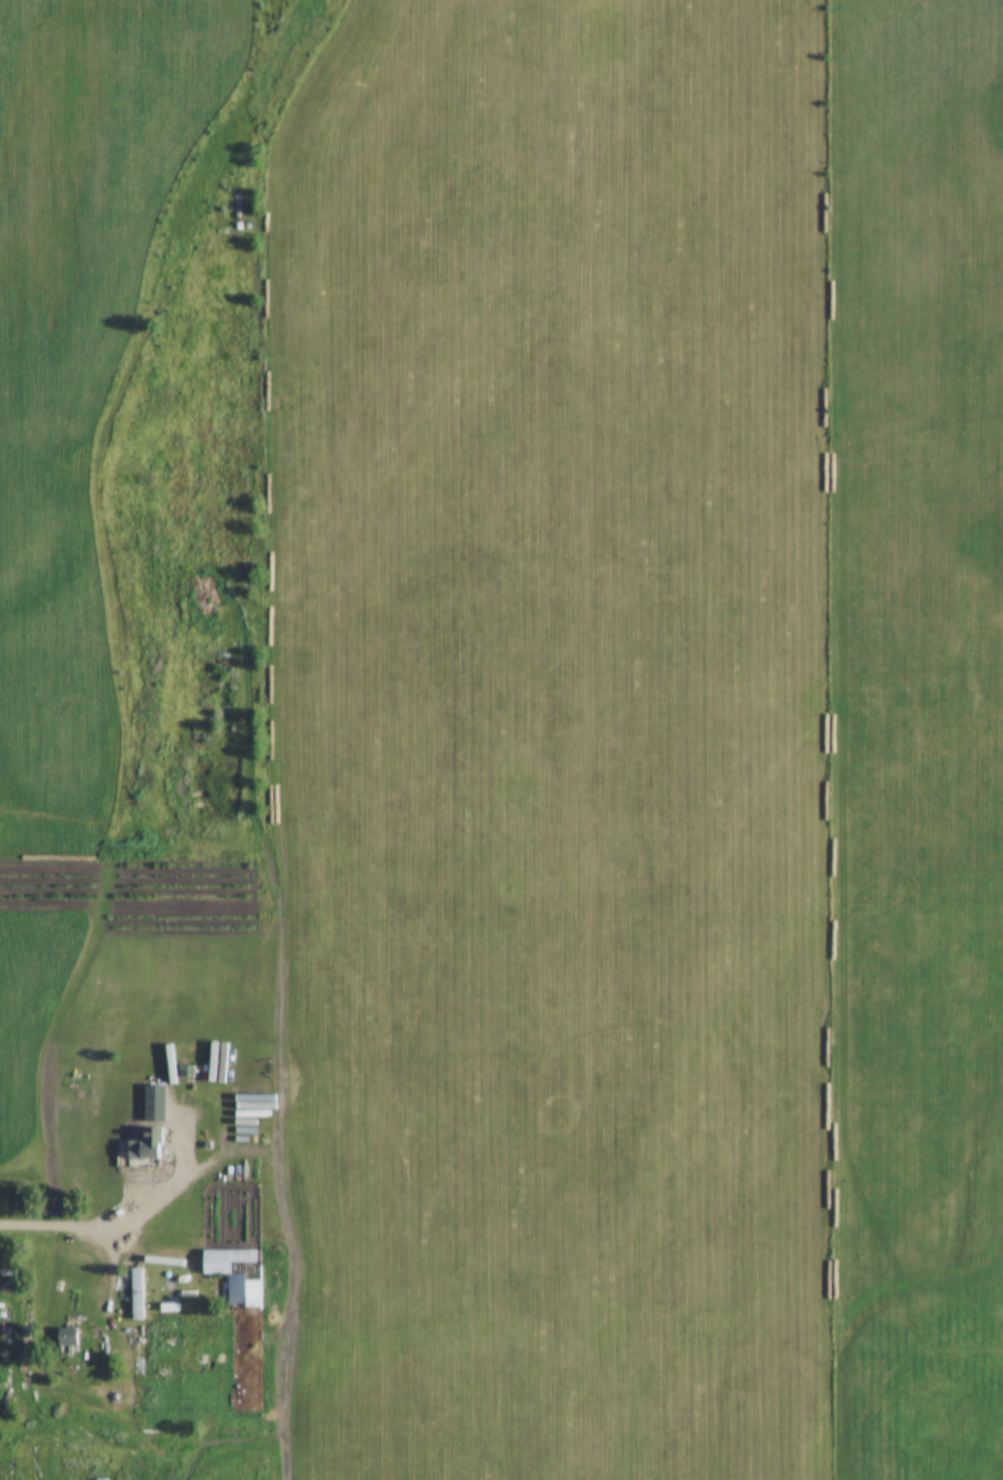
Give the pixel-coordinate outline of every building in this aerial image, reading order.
[(192,1078),(191,1067),(178,1068),(178,1079),(192,1078)] [(154,1146),(160,1146),(160,1130),(141,1130),(141,1143),(125,1143),(125,1159),(154,1159),(154,1146)] [(226,1310),(260,1310),(260,1251),(200,1251),(200,1276),(226,1276),(226,1310)] [(129,1321),(143,1321),(143,1268),(129,1268),(129,1321)] [(62,1354),(75,1354),(76,1330),(55,1330),(54,1348),(63,1348),(62,1354)]
